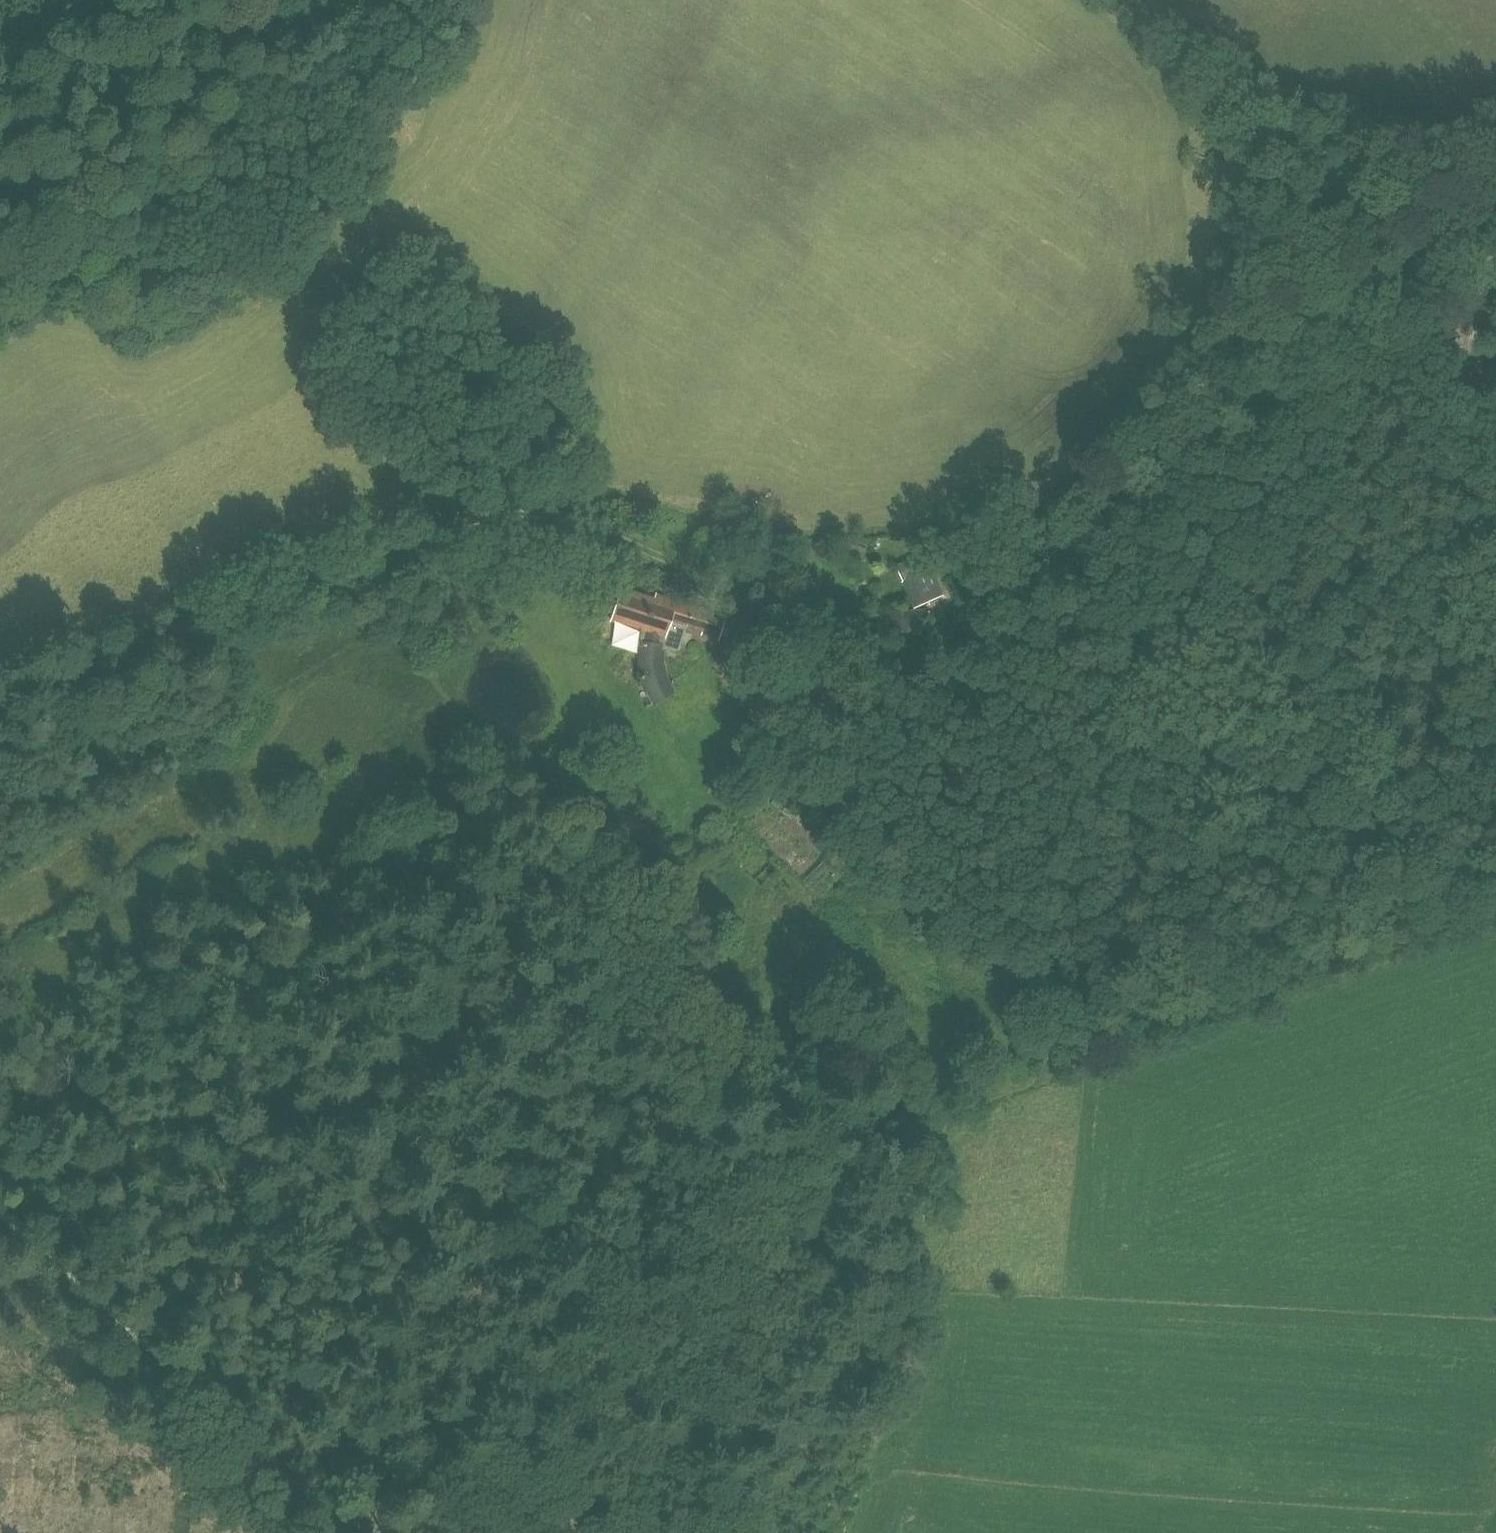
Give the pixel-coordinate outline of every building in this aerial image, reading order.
[(898,567),(917,608),(941,597),(923,558),(917,561),(916,559),(898,567)] [(679,649),(686,627),(719,638),(726,617),(656,594),(654,601),(623,591),(613,619),(644,629),(640,647),(639,657),(639,666),(641,676),(644,686),(648,695),(654,704),(674,692),(671,688),(665,672),(663,662),(663,653),(664,647),(679,649)] [(929,631),(927,611),(884,613),(884,619),(878,620),(879,634),(929,631)]
